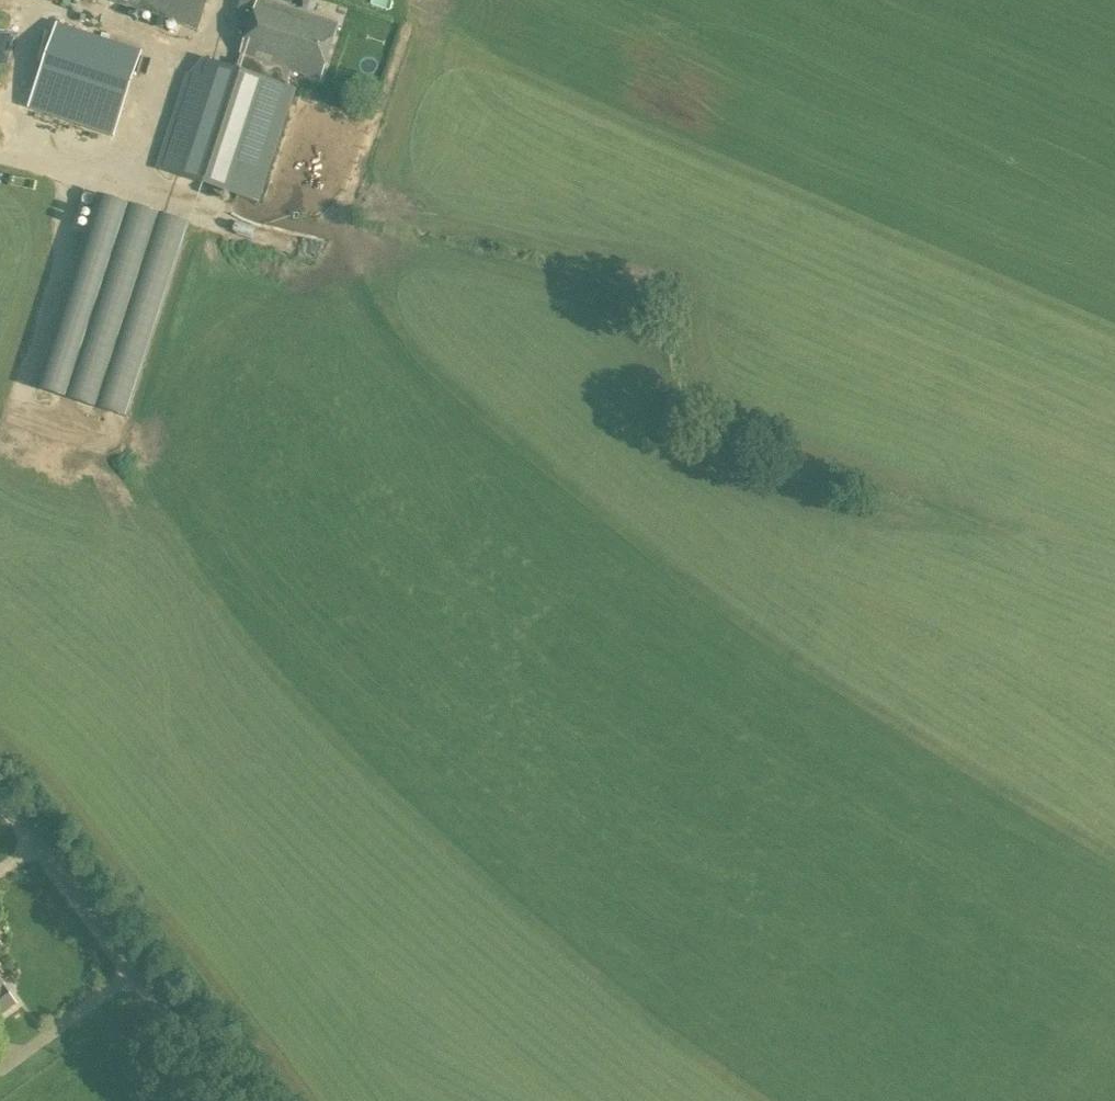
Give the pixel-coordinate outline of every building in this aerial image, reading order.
[(207,0),(105,0),(197,30),(207,0)] [(307,0),(241,0),(237,14),(252,19),(236,69),(205,59),(190,74),(160,170),(258,201),(295,88),(286,85),(292,69),(321,78),(338,24),(303,13),(307,0)] [(114,137),(142,51),(57,23),(28,108),(114,137)] [(190,226),(100,197),(98,203),(38,389),(50,393),(127,418),(187,236),(190,226)] [(16,1003),(0,980),(0,1014),(16,1003)]
